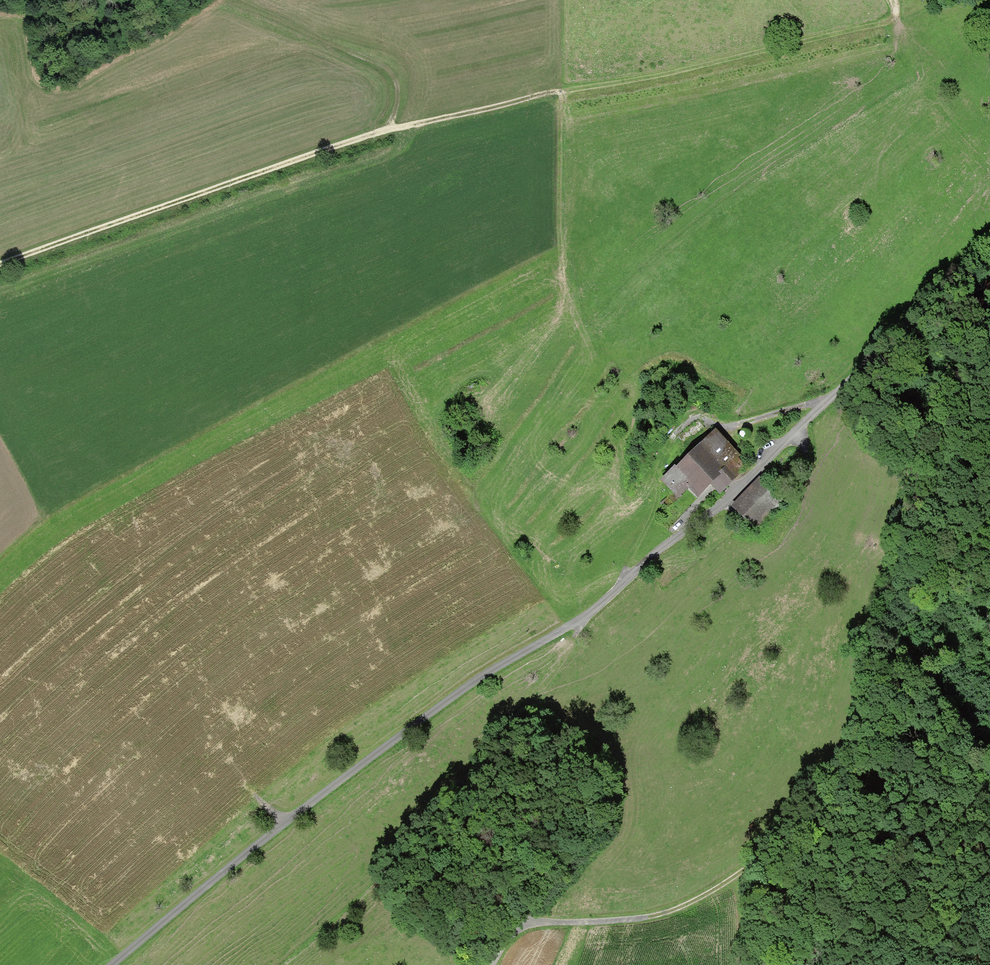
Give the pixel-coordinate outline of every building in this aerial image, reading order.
[(675,463),(659,478),(678,497),(689,487),(697,496),(710,483),(719,494),(747,467),(738,457),(741,454),(715,427),(676,464),(675,463)] [(759,476),(731,504),(757,530),(785,501),(759,476)]
